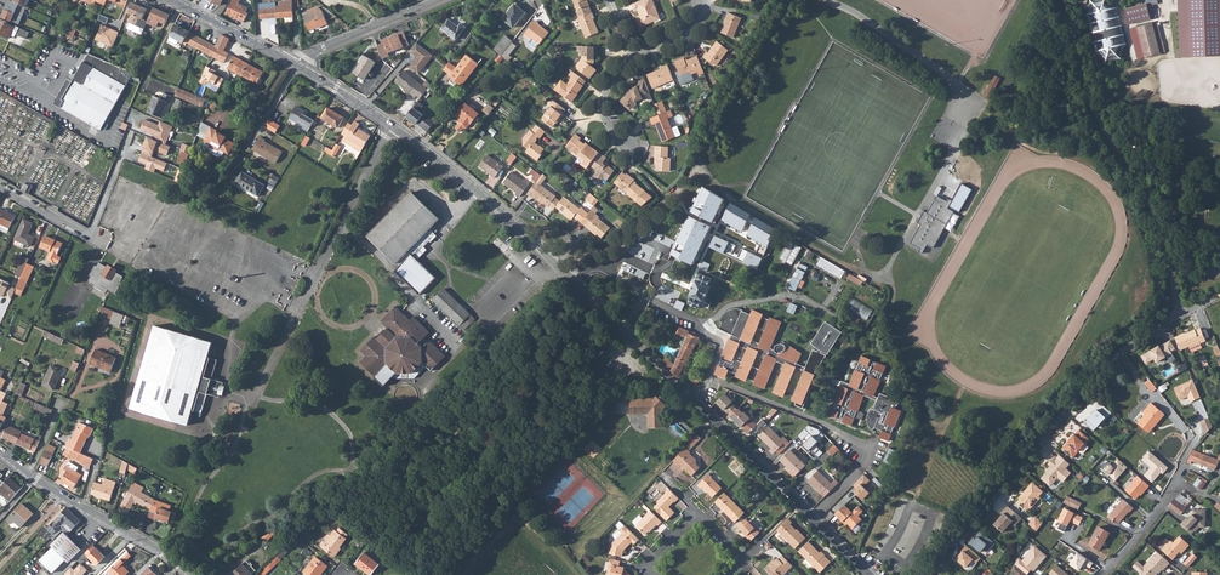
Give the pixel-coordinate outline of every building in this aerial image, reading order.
[(6,9),(23,16),(26,7),(9,0),(8,0),(6,4),(7,5),(6,9)] [(125,7),(124,10),(122,15),(126,17),(128,12),(132,2),(133,0),(110,0),(125,7)] [(240,19),(239,21),(243,23),(248,13),(246,12),(248,8),(239,4),(241,0),(233,0),(227,12),(240,19)] [(576,10),(579,17),(592,12),(590,6),(590,5),(588,0),(573,0),(577,10),(576,10)] [(633,3),(636,10),(638,9),(642,19),(639,20),(641,26),(655,20),(655,21),(661,19),(654,0),(640,0),(633,3)] [(1094,52),(1105,64),(1121,60),(1126,46),(1117,8),(1109,0),(1091,0),(1085,15),(1094,52)] [(1219,53),(1219,0),(1178,0),(1179,54),(1219,53)] [(279,7),(276,6),(277,18),(293,17),(292,1),(279,2),(279,7)] [(128,12),(132,14),(128,22),(129,23),(144,29),(147,23),(147,22),(142,19),(147,9),(132,2),(128,12)] [(269,8),(260,9),(260,19),(277,18),(276,6),(276,3),(268,3),(269,8)] [(503,19),(513,28),(525,13),(515,4),(503,19)] [(1126,10),(1129,25),(1156,19),(1153,4),(1126,10)] [(147,23),(156,28),(157,26),(163,28),(169,15),(154,8),(147,22),(147,23)] [(4,13),(3,12),(1,17),(19,25),(23,16),(6,9),(4,13)] [(305,18),(309,31),(327,24),(322,11),(305,18)] [(726,24),(722,32),(735,37),(743,17),(729,11),(727,16),(729,17),(726,24)] [(577,18),(586,38),(599,33),(593,19),(595,18),(592,12),(579,17),(577,18)] [(456,40),(465,28),(461,24),(458,27),(449,20),(442,29),(456,40)] [(13,29),(17,31),(16,34),(27,39),(29,32),(15,25),(14,27),(0,21),(0,34),(9,38),(10,35),(13,29)] [(537,26),(538,24),(535,21),(524,35),(531,40),(529,42),(536,48),(547,34),(537,26)] [(74,39),(78,25),(72,23),(69,37),(74,39)] [(141,35),(144,29),(129,23),(127,28),(141,35)] [(537,26),(547,34),(548,33),(538,24),(537,26)] [(119,33),(102,25),(95,40),(112,47),(119,33)] [(1145,59),(1159,56),(1153,26),(1138,29),(1145,59)] [(170,36),(179,41),(183,43),(184,41),(189,32),(180,28),(179,29),(175,27),(170,36)] [(1138,29),(1138,28),(1133,29),(1139,60),(1145,59),(1138,29)] [(184,41),(210,55),(215,46),(189,32),(184,41)] [(388,54),(409,45),(404,32),(383,40),(384,43),(388,54)] [(230,39),(221,35),(215,46),(223,51),(230,39)] [(494,50),(499,54),(500,54),(511,40),(505,36),(494,50)] [(500,54),(501,56),(511,43),(513,41),(511,40),(500,54)] [(703,57),(713,64),(714,63),(718,65),(729,50),(718,41),(709,53),(707,51),(703,57)] [(79,50),(84,52),(87,45),(82,43),(79,50)] [(388,54),(384,43),(377,46),(381,60),(389,57),(388,54)] [(417,43),(409,51),(418,57),(417,59),(416,59),(411,65),(419,72),(433,55),(417,43)] [(501,56),(506,59),(509,56),(516,46),(511,43),(501,56)] [(210,55),(224,62),(228,54),(223,51),(215,46),(210,55)] [(580,52),(580,56),(582,56),(582,58),(577,64),(577,69),(589,79),(596,70),(590,64),(591,62),(594,63),(594,58),(598,58),(598,47),(580,46),(580,52)] [(84,62),(129,81),(134,73),(126,69),(106,61),(89,54),(84,62)] [(469,74),(464,70),(467,66),(471,69),(477,63),(467,55),(456,68),(449,62),(446,65),(443,69),(451,75),(450,76),(452,78),(450,81),(454,84),(458,83),(459,84),(466,79),(469,75),(469,74)] [(235,72),(242,61),(234,56),(228,68),(235,72)] [(365,80),(376,62),(365,56),(354,74),(365,80)] [(687,74),(686,73),(691,71),(693,75),(699,72),(700,75),(705,73),(698,56),(686,61),(685,58),(675,62),(681,76),(687,74)] [(235,72),(257,84),(259,78),(263,72),(252,66),(242,61),(235,72)] [(84,62),(72,82),(62,100),(64,101),(60,107),(78,117),(100,131),(106,121),(129,81),(84,62)] [(668,65),(662,67),(663,69),(647,75),(653,89),(675,80),(668,65)] [(216,71),(206,66),(201,79),(200,83),(205,85),(207,80),(219,87),(224,79),(214,73),(216,71)] [(408,94),(411,91),(417,95),(420,98),(426,90),(427,90),(426,89),(422,85),(404,71),(401,74),(400,74),(400,73),(399,73),(398,73),(397,73),(396,74),(396,75),(396,76),(396,77),(397,78),(398,78),(395,81),(405,89),(404,90),(408,94)] [(575,73),(571,77),(572,77),(560,93),(571,102),(575,97),(574,95),(576,93),(576,94),(583,86),(582,85),(585,81),(575,73)] [(992,79),(997,82),(1000,77),(995,74),(992,79)] [(62,100),(72,82),(67,79),(53,104),(60,107),(64,101),(62,100)] [(645,79),(636,82),(638,86),(630,89),(620,102),(627,107),(628,106),(631,109),(634,109),(637,105),(637,103),(639,100),(646,97),(649,99),(652,98),(645,79)] [(992,79),(983,95),(988,98),(997,82),(992,79)] [(426,90),(430,93),(433,95),(436,91),(430,86),(427,90),(426,90)] [(178,88),(175,95),(203,107),(204,104),(205,99),(178,88)] [(149,113),(161,117),(167,101),(169,102),(171,96),(164,93),(161,99),(154,96),(151,102),(153,103),(149,113)] [(182,110),(183,111),(186,102),(176,98),(173,107),(182,110)] [(541,119),(552,128),(556,122),(555,121),(557,119),(559,120),(562,115),(561,114),(564,110),(552,100),(549,104),(550,106),(541,119)] [(406,117),(416,124),(417,122),(420,124),(420,126),(427,131),(433,124),(425,118),(422,116),(423,115),(418,111),(422,105),(417,102),(413,108),(406,117)] [(655,104),(659,115),(666,112),(663,103),(660,104),(659,102),(655,104)] [(457,114),(461,117),(458,121),(458,124),(459,125),(456,128),(461,131),(463,128),(464,129),(466,128),(470,124),(470,125),(479,114),(466,103),(457,114)] [(489,103),(483,110),(488,115),(494,108),(489,103)] [(303,128),(308,131),(314,121),(303,114),(304,112),(296,107),(289,118),(292,120),(297,123),(296,124),(303,128)] [(321,118),(338,128),(344,118),(328,108),(321,118)] [(651,118),(653,125),(656,123),(664,142),(676,136),(672,128),(668,118),(670,117),(668,111),(666,112),(659,115),(651,118)] [(428,115),(425,118),(433,124),(436,121),(428,115)] [(141,129),(152,133),(153,132),(156,133),(154,140),(166,145),(173,126),(161,121),(159,125),(145,119),(141,129)] [(271,120),(266,128),(275,133),(280,125),(271,120)] [(345,137),(363,148),(371,136),(357,128),(360,124),(355,121),(352,125),(345,136),(345,137)] [(345,136),(352,125),(348,122),(347,124),(341,134),(345,136)] [(207,135),(211,127),(204,123),(200,131),(207,135)] [(536,124),(532,131),(530,130),(527,134),(526,134),(523,138),(523,144),(528,149),(526,152),(537,161),(543,154),(541,153),(544,149),(540,145),(539,146),(534,141),(533,139),(536,139),(538,136),(540,138),(545,132),(536,124)] [(678,126),(672,128),(676,136),(681,134),(678,126)] [(210,146),(218,150),(219,149),(224,151),(228,154),(234,143),(225,138),(226,136),(217,131),(217,130),(211,127),(207,135),(204,141),(205,141),(210,144),(210,146)] [(576,134),(566,146),(580,157),(581,156),(585,159),(581,164),(587,169),(590,165),(600,153),(594,148),(593,149),(588,144),(586,145),(580,140),(581,138),(576,134)] [(310,138),(306,136),(301,144),(305,146),(310,138)] [(253,150),(275,163),(282,152),(272,146),(270,146),(269,145),(269,144),(264,141),(265,140),(260,137),(253,150)] [(343,140),(344,141),(355,148),(361,152),(363,148),(345,137),(343,140)] [(148,138),(142,153),(152,157),(155,150),(168,156),(171,148),(166,145),(154,140),(148,138)] [(193,147),(183,143),(181,150),(189,154),(190,154),(193,147)] [(330,149),(327,152),(334,156),(340,146),(337,144),(333,151),(332,150),(330,149)] [(224,151),(219,149),(218,150),(210,146),(208,148),(209,152),(218,156),(222,155),(224,151)] [(656,146),(656,157),(658,157),(657,170),(670,171),(671,159),(669,158),(669,147),(656,146)] [(181,164),(185,165),(189,154),(181,150),(180,150),(177,156),(180,157),(178,163),(181,164)] [(142,153),(139,162),(147,165),(145,169),(155,173),(156,169),(165,173),(169,164),(152,157),(142,153)] [(507,161),(511,165),(517,157),(512,153),(507,161)] [(590,165),(596,170),(597,173),(593,178),(601,184),(605,179),(608,181),(616,171),(609,165),(606,165),(605,164),(605,162),(607,159),(600,153),(590,165)] [(479,166),(494,178),(503,167),(487,155),(479,166)] [(174,181),(180,183),(184,171),(179,168),(174,181)] [(235,182),(258,196),(264,185),(242,171),(235,182)] [(614,183),(618,186),(627,174),(624,171),(614,183)] [(503,183),(516,192),(515,194),(519,197),(528,185),(511,172),(503,183)] [(532,179),(536,182),(541,175),(537,172),(532,179)] [(536,182),(527,194),(531,198),(533,196),(540,202),(541,201),(549,207),(550,206),(554,209),(556,207),(560,201),(556,198),(557,196),(541,184),(547,176),(543,173),(541,175),(536,182)] [(268,181),(275,186),(279,178),(273,174),(271,177),(268,181)] [(627,174),(618,186),(628,193),(627,194),(643,206),(653,197),(634,182),(635,180),(627,174)] [(690,214),(700,218),(708,205),(712,197),(708,195),(710,191),(703,187),(690,214)] [(950,203),(958,208),(963,198),(961,197),(965,188),(962,187),(958,195),(955,193),(951,200),(950,203)] [(708,205),(739,223),(745,213),(710,191),(708,195),(712,197),(708,205)] [(407,282),(419,294),(435,277),(424,267),(417,259),(426,249),(423,246),(429,241),(430,242),(436,235),(428,228),(438,218),(411,192),(388,216),(369,236),(385,252),(399,266),(395,271),(407,282)] [(586,199),(590,202),(594,196),(591,193),(586,199)] [(915,246),(919,248),(919,249),(923,251),(927,244),(933,247),(939,236),(942,232),(939,230),(942,225),(944,227),(953,211),(947,207),(950,203),(946,201),(941,198),(936,195),(926,212),(924,210),(921,215),(919,218),(917,222),(920,224),(909,242),(915,246)] [(556,207),(572,220),(574,218),(578,220),(585,211),(582,208),(580,209),(564,196),(560,201),(556,207)] [(590,202),(594,206),(599,200),(594,196),(590,202)] [(586,227),(593,233),(594,232),(602,239),(611,229),(599,219),(600,218),(596,214),(595,214),(598,210),(594,207),(581,223),(586,227)] [(9,228),(15,215),(9,212),(8,214),(4,212),(5,211),(0,208),(0,209),(0,223),(3,225),(9,228)] [(671,254),(674,255),(676,252),(677,252),(681,254),(683,255),(696,228),(705,232),(710,223),(700,218),(690,214),(675,246),(671,254)] [(763,238),(769,227),(754,218),(748,228),(763,238)] [(16,239),(15,243),(15,244),(22,247),(23,247),(25,244),(30,246),(34,237),(28,234),(33,223),(23,219),(14,239),(16,239)] [(763,238),(768,241),(774,230),(769,227),(763,238)] [(61,257),(57,256),(63,243),(46,235),(40,247),(50,252),(47,258),(48,261),(52,262),(54,262),(59,263),(61,257)] [(15,274),(21,277),(29,258),(23,255),(15,274)] [(822,256),(817,264),(833,273),(837,266),(822,256)] [(725,274),(726,273),(726,274),(727,273),(726,272),(727,269),(728,270),(728,269),(727,268),(728,266),(729,266),(730,265),(729,265),(729,263),(731,262),(731,261),(729,262),(729,260),(730,260),(729,259),(728,259),(729,258),(728,257),(727,258),(726,258),(726,259),(724,259),(723,259),(723,260),(722,262),(721,261),(721,262),(722,263),(721,266),(720,265),(719,266),(720,266),(719,270),(718,269),(718,270),(718,271),(719,272),(719,271),(724,273),(724,274),(725,274)] [(90,273),(92,274),(88,280),(95,284),(94,285),(105,292),(108,288),(110,289),(110,290),(115,293),(122,281),(121,280),(124,276),(115,271),(114,271),(108,268),(109,267),(100,262),(96,267),(95,265),(91,272),(90,273)] [(708,308),(710,304),(704,302),(710,286),(708,285),(711,278),(701,274),(699,279),(698,278),(690,296),(691,296),(690,298),(691,299),(689,304),(698,308),(700,304),(708,308)] [(862,285),(864,280),(851,275),(849,279),(862,285)] [(16,288),(23,291),(28,280),(21,277),(16,288)] [(793,277),(787,288),(794,291),(800,281),(793,277)] [(0,280),(0,295),(4,297),(4,296),(12,299),(16,290),(9,286),(10,284),(0,280)] [(444,288),(433,300),(450,316),(464,330),(470,323),(468,321),(472,317),(444,288)] [(859,290),(856,296),(868,302),(872,296),(859,290)] [(853,298),(848,309),(868,319),(874,308),(853,298)] [(99,313),(112,318),(115,311),(102,306),(99,313)] [(360,361),(374,375),(386,363),(397,373),(412,373),(422,363),(430,371),(445,357),(429,341),(427,342),(424,339),(429,333),(413,317),(410,321),(395,306),(381,321),(387,328),(382,333),(377,338),(374,336),(360,350),(365,355),(360,361)] [(814,374),(826,355),(821,353),(821,351),(824,353),(827,354),(841,334),(824,323),(811,343),(814,346),(816,348),(818,349),(817,351),(813,349),(805,367),(797,364),(801,353),(785,343),(784,345),(782,344),(778,345),(776,347),(775,350),(771,348),(781,322),(771,318),(771,320),(762,316),(763,315),(752,310),(751,315),(742,311),(743,310),(739,309),(735,309),(733,309),(731,310),(727,311),(724,314),(723,316),(721,318),(720,322),(722,323),(719,329),(732,334),(730,339),(722,356),(723,356),(719,366),(718,365),(715,373),(725,378),(728,370),(736,374),(736,376),(746,380),(747,378),(755,382),(754,384),(765,388),(776,362),(784,365),(773,392),(783,396),(796,367),(804,370),(792,400),(796,401),(795,405),(803,408),(811,389),(809,388),(815,374),(814,374)] [(110,323),(114,324),(120,326),(124,315),(115,311),(112,318),(110,323)] [(131,409),(176,423),(183,401),(190,374),(201,339),(179,333),(155,326),(144,363),(131,409)] [(667,367),(677,378),(678,375),(680,372),(681,371),(699,338),(693,335),(688,333),(689,331),(679,327),(679,329),(677,334),(686,338),(674,366),(671,363),(667,367)] [(1185,334),(1175,338),(1180,351),(1188,347),(1191,353),(1202,348),(1200,344),(1206,342),(1200,329),(1195,331),(1195,330),(1185,335),(1185,334)] [(42,335),(61,344),(63,339),(61,338),(44,330),(42,335)] [(176,423),(188,426),(189,421),(192,411),(198,412),(197,416),(201,417),(207,394),(213,396),(219,397),(223,382),(212,379),(217,360),(207,357),(211,342),(201,339),(190,374),(183,401),(176,423)] [(1140,355),(1145,362),(1154,357),(1156,361),(1171,351),(1170,349),(1174,347),(1169,339),(1164,341),(1165,342),(1159,346),(1158,344),(1140,355)] [(85,349),(78,346),(76,351),(83,355),(85,349)] [(89,364),(110,372),(113,364),(116,357),(106,354),(95,349),(93,354),(89,364)] [(830,408),(827,415),(836,418),(843,421),(852,425),(854,419),(854,418),(857,411),(858,411),(864,396),(877,401),(873,409),(872,409),(870,411),(868,415),(867,420),(868,424),(870,428),(873,430),(873,429),(874,429),(875,428),(883,431),(880,437),(889,440),(891,434),(894,426),(895,427),(901,411),(896,408),(897,406),(899,401),(880,393),(878,397),(874,396),(880,380),(883,373),(886,367),(877,363),(870,360),(862,356),(859,363),(856,370),(850,384),(846,383),(846,385),(847,385),(845,387),(840,385),(833,401),(834,401),(830,409),(830,408)] [(661,362),(667,367),(671,363),(666,357),(661,362)] [(71,368),(76,370),(78,365),(79,363),(74,360),(71,368)] [(57,378),(61,369),(51,365),(42,385),(53,390),(58,379),(57,378)] [(1149,378),(1144,383),(1152,392),(1157,388),(1149,378)] [(1192,379),(1174,386),(1179,399),(1188,395),(1191,400),(1200,396),(1192,379)] [(16,394),(21,396),(25,385),(21,383),(16,394)] [(726,414),(727,413),(734,407),(735,405),(724,394),(714,404),(722,412),(723,411),(726,414)] [(631,399),(632,414),(648,414),(648,428),(664,427),(664,408),(667,405),(656,395),(653,398),(631,399)] [(32,408),(50,416),(52,410),(46,407),(35,402),(32,408)] [(1107,408),(1101,403),(1096,409),(1100,413),(1102,411),(1104,412),(1107,408)] [(1147,431),(1154,422),(1157,424),(1165,415),(1152,403),(1143,412),(1146,414),(1138,424),(1147,431)] [(727,413),(731,416),(730,416),(748,434),(755,427),(757,425),(744,412),(742,413),(738,409),(737,410),(734,407),(727,413)] [(1088,418),(1084,423),(1093,431),(1102,421),(1103,422),(1112,413),(1107,408),(1104,412),(1102,411),(1100,413),(1096,409),(1090,415),(1091,416),(1089,419),(1088,418)] [(1209,418),(1201,421),(1206,434),(1213,426),(1209,418)] [(757,425),(755,427),(758,430),(765,423),(762,420),(757,425)] [(1147,431),(1149,433),(1157,424),(1154,422),(1147,431)] [(4,435),(3,438),(16,444),(21,433),(22,431),(3,423),(0,430),(0,433),(4,435)] [(66,446),(67,447),(71,449),(80,453),(87,437),(87,436),(87,434),(90,435),(93,428),(83,424),(80,429),(77,427),(72,439),(69,438),(66,446)] [(819,430),(808,425),(804,430),(814,439),(821,432),(819,430)] [(759,436),(771,449),(769,451),(772,454),(775,452),(779,455),(790,444),(783,437),(781,439),(768,427),(759,436)] [(1083,444),(1088,439),(1078,430),(1074,434),(1070,439),(1071,439),(1068,443),(1067,442),(1061,449),(1072,458),(1077,452),(1077,451),(1078,450),(1083,444)] [(16,444),(23,446),(35,452),(39,441),(21,433),(16,444)] [(689,444),(692,447),(701,438),(698,434),(689,444)] [(823,447),(827,451),(834,444),(830,441),(823,447)] [(40,462),(48,466),(56,448),(49,444),(42,459),(40,462)] [(827,451),(831,455),(838,448),(834,444),(827,451)] [(1083,444),(1078,450),(1081,453),(1082,453),(1087,447),(1083,444)] [(673,460),(678,465),(680,463),(684,467),(683,467),(691,476),(700,467),(696,463),(696,459),(690,453),(691,452),(689,450),(685,447),(673,460)] [(831,455),(832,456),(839,449),(838,448),(831,455)] [(68,456),(90,465),(93,458),(80,453),(71,449),(68,456)] [(1187,462),(1190,464),(1192,461),(1215,470),(1219,460),(1215,458),(1213,457),(1212,458),(1193,450),(1187,462)] [(780,460),(796,475),(805,466),(790,451),(780,460)] [(1149,451),(1142,459),(1151,467),(1144,475),(1152,482),(1161,472),(1163,474),(1168,468),(1149,451)] [(1069,464),(1059,455),(1055,459),(1053,458),(1048,464),(1050,465),(1047,468),(1048,469),(1042,476),(1043,479),(1048,484),(1051,484),(1057,477),(1062,481),(1070,472),(1065,468),(1069,464)] [(1109,463),(1103,470),(1109,475),(1110,475),(1112,476),(1111,477),(1115,481),(1127,467),(1118,458),(1112,465),(1109,463)] [(65,483),(69,485),(74,488),(82,474),(67,465),(64,469),(67,470),(61,480),(65,483)] [(813,485),(817,489),(816,490),(820,495),(821,494),(824,497),(838,483),(835,480),(830,483),(818,471),(808,480),(813,485)] [(698,485),(701,488),(704,486),(708,490),(707,491),(713,497),(722,488),(714,479),(712,479),(712,477),(709,474),(702,480),(698,485)] [(1137,476),(1125,490),(1135,499),(1141,492),(1142,493),(1149,486),(1138,476),(1137,476)] [(9,477),(1,486),(0,487),(0,493),(10,502),(22,488),(9,477)] [(91,494),(100,497),(100,498),(110,501),(116,482),(105,479),(103,485),(94,483),(91,494)] [(1197,487),(1201,490),(1205,484),(1201,481),(1197,487)] [(141,487),(134,483),(120,506),(119,510),(126,514),(134,502),(143,507),(144,506),(149,497),(141,493),(139,492),(141,487)] [(1018,503),(1026,510),(1029,507),(1031,508),(1040,498),(1038,497),(1042,492),(1033,484),(1029,487),(1026,490),(1027,490),(1024,493),(1025,494),(1018,503)] [(669,488),(665,491),(665,493),(657,501),(657,504),(655,506),(660,511),(659,512),(667,520),(674,512),(669,506),(669,505),(670,505),(674,501),(675,502),(679,498),(669,488)] [(715,502),(731,518),(740,508),(724,492),(715,502)] [(1067,496),(1062,503),(1078,511),(1081,503),(1067,496)] [(144,506),(150,509),(153,500),(149,497),(144,506)] [(1175,500),(1185,508),(1187,505),(1177,497),(1175,500)] [(1122,498),(1107,517),(1112,521),(1114,519),(1119,523),(1129,511),(1130,512),(1133,508),(1122,498)] [(1175,500),(1174,499),(1169,506),(1180,514),(1185,508),(1175,500)] [(153,500),(150,509),(149,510),(154,512),(155,511),(157,512),(155,518),(161,520),(162,518),(172,522),(173,518),(175,514),(168,512),(169,506),(153,500)] [(833,510),(836,513),(844,504),(841,501),(833,510)] [(7,520),(10,524),(13,521),(21,527),(33,513),(22,503),(7,520)] [(835,515),(842,522),(843,522),(844,520),(848,524),(853,529),(862,520),(858,516),(863,512),(858,507),(853,511),(851,513),(844,506),(835,515)] [(1022,519),(1008,506),(1001,513),(1003,514),(994,525),(1003,532),(1011,523),(1015,527),(1022,519)] [(47,529),(53,534),(62,523),(64,521),(72,513),(66,508),(47,529)] [(1185,517),(1179,524),(1191,534),(1194,531),(1198,527),(1204,528),(1205,510),(1193,509),(1193,513),(1189,517),(1190,518),(1188,520),(1185,517)] [(637,524),(636,525),(645,534),(652,527),(653,528),(657,524),(658,525),(661,521),(651,510),(643,518),(637,524)] [(62,530),(64,532),(58,537),(65,544),(71,538),(67,535),(80,521),(72,513),(64,521),(67,524),(65,525),(62,523),(53,534),(50,537),(52,539),(62,530)] [(637,524),(643,518),(641,516),(638,515),(635,519),(634,522),(637,524)] [(738,525),(741,528),(741,529),(746,535),(750,540),(751,540),(759,532),(759,531),(755,527),(756,525),(750,519),(748,522),(745,518),(738,525)] [(1035,518),(1029,525),(1037,532),(1042,524),(1035,518)] [(777,531),(795,549),(806,538),(797,529),(795,531),(794,529),(794,528),(791,525),(793,523),(789,519),(777,531)] [(1079,534),(1084,537),(1092,524),(1086,521),(1079,534)] [(38,532),(47,540),(50,537),(53,534),(47,529),(44,525),(38,532)] [(625,526),(620,530),(623,532),(612,543),(610,553),(623,556),(624,549),(626,548),(625,546),(626,545),(629,545),(632,541),(635,544),(639,539),(625,526)] [(1089,544),(1099,550),(1109,533),(1099,527),(1089,544)] [(323,548),(333,556),(340,547),(346,539),(346,538),(348,535),(339,528),(336,531),(334,534),(333,536),(323,548)] [(270,529),(261,538),(266,543),(275,534),(270,529)] [(973,538),(970,543),(981,552),(983,550),(987,553),(995,543),(980,531),(977,535),(978,537),(976,540),(973,538)] [(54,541),(51,545),(53,547),(58,552),(65,544),(58,537),(54,541)] [(1162,550),(1173,560),(1177,556),(1175,555),(1179,551),(1182,554),(1189,546),(1179,537),(1173,543),(1172,542),(1169,542),(1168,542),(1163,548),(1162,550)] [(56,568),(59,571),(68,562),(65,559),(78,546),(71,538),(65,544),(58,552),(48,561),(44,565),(52,572),(56,568)] [(799,552),(814,567),(818,563),(824,570),(831,563),(824,556),(825,556),(821,552),(820,553),(817,551),(815,550),(813,548),(814,548),(809,542),(799,552)] [(85,553),(87,555),(97,565),(105,556),(93,545),(85,553)] [(276,557),(280,560),(286,553),(285,552),(289,547),(288,546),(287,546),(276,557)] [(980,558),(965,546),(962,550),(963,551),(956,559),(966,567),(972,560),(976,563),(980,558)] [(1014,564),(1027,574),(1032,570),(1034,571),(1037,567),(1036,566),(1038,564),(1039,565),(1046,556),(1034,546),(1022,561),(1018,558),(1014,564)] [(39,560),(44,565),(48,561),(58,552),(53,547),(39,560)] [(333,556),(334,557),(341,548),(340,547),(333,556)] [(108,571),(111,574),(125,574),(129,572),(122,565),(131,556),(128,552),(120,559),(108,571)] [(370,574),(371,574),(379,565),(364,553),(356,564),(370,574)] [(1155,557),(1154,556),(1144,567),(1139,561),(1134,567),(1143,574),(1156,574),(1158,573),(1159,574),(1163,570),(1164,571),(1170,564),(1159,553),(1155,557)] [(1193,554),(1184,564),(1188,568),(1198,558),(1193,554)] [(778,559),(778,558),(772,563),(771,562),(765,569),(771,574),(784,574),(793,567),(789,562),(782,555),(778,559)] [(258,574),(265,574),(280,560),(276,557),(268,565),(258,574)] [(323,569),(324,570),(327,566),(318,559),(315,557),(303,572),(306,574),(318,574),(323,569)] [(608,573),(609,574),(619,574),(620,574),(630,574),(624,569),(619,568),(621,561),(611,558),(608,573)] [(231,574),(232,574),(251,574),(252,574),(247,568),(250,565),(246,560),(231,574)] [(64,574),(65,574),(83,574),(88,570),(81,564),(74,570),(71,567),(64,574)] [(1014,564),(1010,570),(1016,574),(1015,574),(1027,574),(1014,564)] [(247,568),(252,574),(256,570),(250,565),(247,568)] [(1056,565),(1049,573),(1051,574),(1069,574),(1056,565)] [(148,567),(140,574),(157,574),(148,567)]
